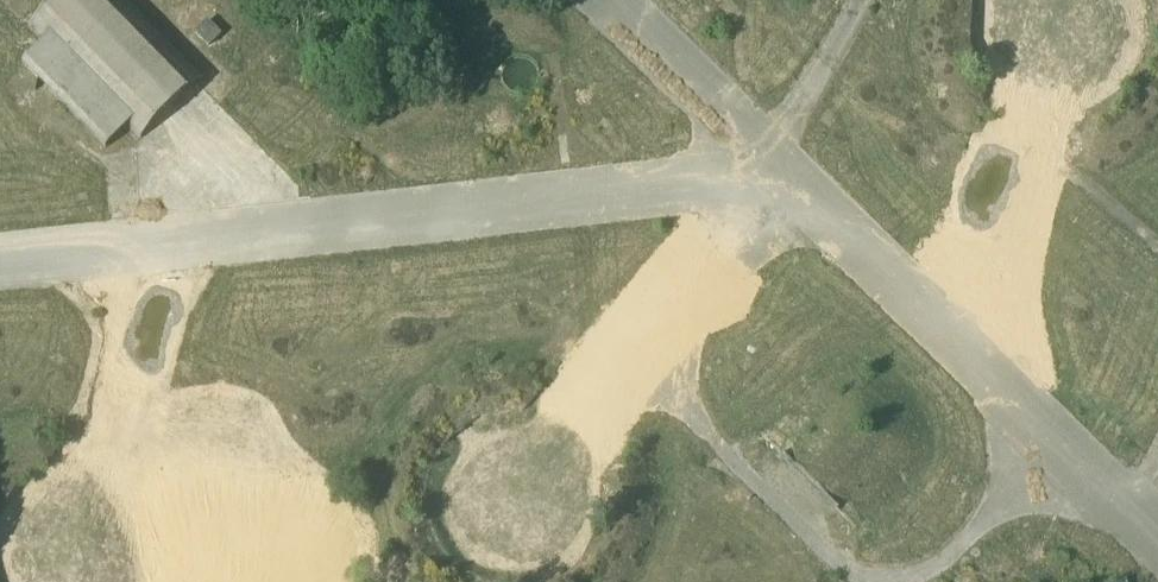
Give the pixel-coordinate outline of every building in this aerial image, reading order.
[(105,149),(127,128),(139,140),(204,76),(130,0),(39,0),(47,8),(28,26),(43,42),(22,63),(105,149)] [(976,90),(989,83),(970,48),(972,0),(958,0),(956,52),(976,90)] [(195,33),(208,47),(220,35),(207,22),(195,33)] [(16,488),(3,479),(0,482),(0,511),(16,488)]
